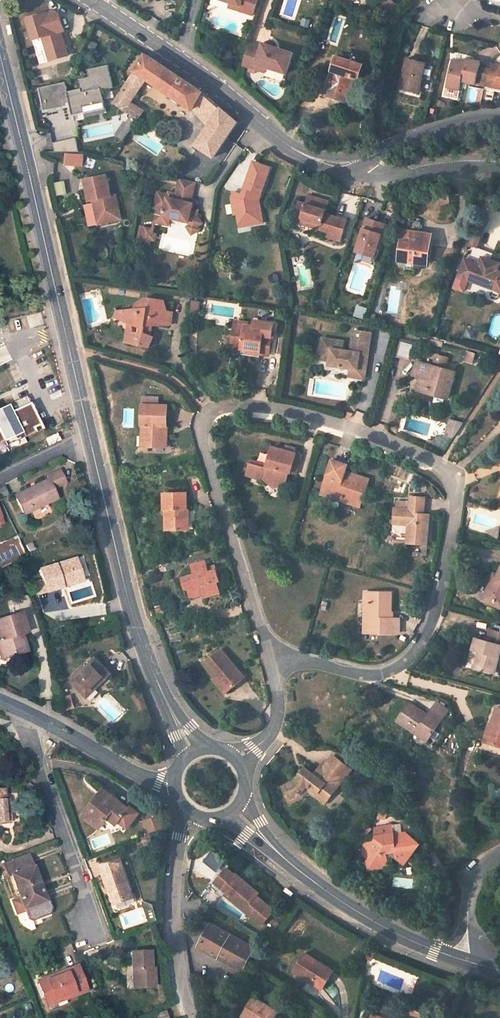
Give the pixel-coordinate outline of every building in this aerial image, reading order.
[(231,2),(229,7),(254,14),(258,0),(224,0),(231,2)] [(383,6),(394,12),(400,3),(394,0),(387,0),(383,6)] [(63,30),(59,14),(54,16),(53,11),(27,19),(33,40),(42,37),(49,60),(67,54),(60,31),(63,30)] [(262,48),(250,44),(243,65),(265,72),(267,67),(287,73),(294,53),(263,44),(262,48)] [(145,55),(134,72),(147,80),(194,111),(204,94),(145,55)] [(358,80),(363,66),(338,58),(334,72),(328,91),(338,94),(337,98),(347,102),(355,79),(358,80)] [(418,94),(425,64),(406,59),(398,90),(418,94)] [(478,69),(480,62),(466,59),(465,64),(451,61),(444,88),(460,91),(462,82),(474,85),(475,80),(478,69)] [(65,82),(40,88),(45,110),(66,106),(65,103),(70,102),(72,115),(84,112),(83,107),(104,102),(102,90),(113,88),(108,65),(87,70),(89,77),(79,79),(81,89),(68,91),(65,82)] [(490,65),(489,71),(486,82),(485,85),(499,88),(499,67),(490,65)] [(489,71),(478,69),(475,80),(486,82),(489,71)] [(134,72),(128,81),(141,89),(147,80),(134,72)] [(128,81),(114,103),(139,119),(144,111),(132,103),(141,89),(128,81)] [(204,94),(194,111),(208,126),(220,108),(204,94)] [(196,145),(214,158),(238,122),(220,108),(208,126),(196,145)] [(75,138),(53,143),(55,152),(78,152),(75,138)] [(66,166),(84,166),(84,153),(66,153),(66,166)] [(252,161),(247,175),(264,181),(269,167),(252,161)] [(264,181),(247,175),(241,194),(233,191),(230,198),(231,204),(236,203),(238,212),(235,212),(237,226),(261,222),(257,200),(264,181)] [(110,197),(105,176),(83,181),(88,202),(92,201),(93,204),(97,225),(115,221),(112,206),(116,205),(114,196),(110,197)] [(195,180),(180,177),(176,192),(169,190),(168,193),(158,191),(154,207),(157,207),(154,221),(168,224),(170,217),(188,221),(190,224),(197,226),(203,222),(198,214),(199,209),(190,207),(195,180)] [(307,204),(300,203),(296,216),(313,221),(311,226),(329,232),(328,236),(340,240),(346,221),(326,214),(330,201),(310,195),(307,204)] [(93,204),(84,207),(88,227),(97,225),(93,204)] [(295,221),(311,226),(313,221),(296,216),(295,221)] [(385,223),(367,217),(357,251),(365,253),(363,259),(373,262),(385,223)] [(197,226),(190,224),(187,226),(192,234),(199,229),(197,226)] [(153,228),(145,226),(142,241),(150,243),(153,228)] [(427,264),(431,234),(404,230),(399,261),(406,262),(405,272),(415,273),(416,263),(427,264)] [(497,271),(499,264),(482,257),(479,264),(465,259),(458,276),(473,281),(499,291),(499,272),(497,271)] [(170,324),(172,311),(166,310),(164,301),(145,297),(144,302),(138,301),(135,309),(124,310),(123,319),(139,327),(138,333),(131,334),(130,341),(148,346),(153,335),(150,334),(152,324),(170,324)] [(367,309),(357,306),(354,315),(364,318),(367,309)] [(115,315),(123,319),(124,310),(118,310),(115,315)] [(273,323),(254,321),(254,325),(253,328),(244,327),(244,329),(235,328),(233,348),(240,349),(250,350),(250,353),(269,355),(273,323)] [(340,367),(349,369),(351,369),(350,377),(353,377),(354,377),(357,378),(365,379),(367,366),(358,365),(360,354),(369,355),(372,334),(361,332),(355,331),(352,352),(342,351),(344,343),(322,340),(321,348),(320,360),(331,362),(330,366),(340,367)] [(411,358),(414,344),(401,341),(399,356),(411,358)] [(434,362),(447,366),(449,357),(436,354),(434,362)] [(449,394),(455,370),(417,360),(413,374),(420,376),(417,390),(426,392),(427,389),(449,394)] [(448,397),(449,394),(427,389),(426,392),(448,397)] [(26,396),(8,405),(12,412),(19,409),(30,403),(26,396)] [(35,433),(33,428),(40,425),(30,403),(19,409),(12,412),(8,405),(0,409),(0,449),(35,433)] [(166,425),(167,406),(142,405),(142,426),(143,425),(143,440),(148,440),(148,446),(166,447),(166,433),(163,433),(163,425),(166,425)] [(60,440),(57,433),(45,439),(48,446),(60,440)] [(297,471),(300,457),(292,455),(293,451),(285,449),(284,453),(272,449),(268,462),(271,463),(269,468),(265,467),(266,465),(252,460),(248,475),(261,479),(261,477),(266,479),(265,480),(285,486),(289,472),(289,469),(297,471)] [(360,507),(369,480),(351,474),(351,476),(345,474),(348,465),(333,460),(323,491),(344,498),(343,502),(360,507)] [(53,488),(66,482),(59,469),(47,475),(48,479),(14,495),(23,514),(57,498),(53,488)] [(321,495),(343,502),(344,498),(323,491),(321,495)] [(186,492),(164,492),(164,510),(167,510),(167,529),(185,529),(184,509),(187,509),(186,492)] [(424,515),(425,499),(412,498),(411,510),(396,509),(395,524),(410,525),(408,543),(428,545),(430,516),(424,515)] [(34,548),(31,542),(26,545),(28,551),(34,548)] [(80,576),(75,558),(39,569),(45,592),(62,586),(61,583),(80,576)] [(206,593),(221,589),(219,582),(221,582),(218,571),(210,573),(209,569),(207,562),(193,566),(196,574),(184,578),(187,589),(190,588),(193,598),(206,593)] [(499,577),(496,583),(492,580),(483,600),(493,605),(495,600),(499,603),(499,574),(499,577)] [(82,580),(80,576),(61,583),(62,586),(82,580)] [(222,593),(221,589),(206,593),(207,598),(222,593)] [(391,619),(392,593),(369,591),(369,599),(365,598),(364,617),(368,623),(368,628),(376,629),(376,633),(395,634),(396,619),(391,619)] [(20,612),(0,618),(0,659),(14,655),(12,650),(24,646),(22,638),(18,639),(17,635),(26,632),(20,612)] [(364,632),(376,633),(376,629),(368,628),(368,623),(364,617),(364,632)] [(499,655),(499,645),(476,638),(473,651),(479,652),(475,668),(495,674),(499,655)] [(26,651),(24,646),(12,650),(14,655),(26,651)] [(244,681),(222,651),(200,667),(211,682),(214,680),(225,696),(244,681)] [(109,674),(95,659),(71,682),(86,697),(109,674)] [(220,700),(225,696),(214,680),(211,682),(208,684),(220,700)] [(431,742),(442,724),(430,717),(410,704),(399,722),(431,742)] [(491,707),(487,725),(489,725),(484,744),(499,749),(499,709),(491,707)] [(434,710),(430,717),(442,724),(446,717),(434,710)] [(478,743),(484,744),(489,725),(487,725),(483,724),(478,743)] [(327,766),(323,764),(313,776),(305,769),(295,782),(281,786),(285,800),(299,796),(303,790),(306,787),(327,802),(344,779),(350,771),(333,758),(327,766)] [(324,806),(327,802),(306,787),(303,790),(324,806)] [(140,812),(130,805),(129,807),(104,788),(83,815),(99,828),(110,814),(128,827),(140,812)] [(9,798),(0,799),(0,822),(11,821),(9,798)] [(149,834),(166,828),(161,814),(144,820),(149,834)] [(394,864),(403,862),(411,866),(424,845),(411,837),(396,841),(395,838),(393,828),(375,833),(378,846),(372,847),(375,859),(371,865),(382,873),(391,870),(394,864)] [(373,875),(382,873),(371,865),(375,859),(372,847),(366,849),(373,875)] [(217,872),(227,862),(214,850),(205,861),(217,872)] [(32,916),(50,909),(51,903),(48,895),(46,896),(33,864),(29,853),(5,863),(9,875),(13,874),(21,896),(13,898),(18,912),(26,908),(29,914),(32,916)] [(134,894),(121,859),(101,866),(114,905),(126,900),(125,897),(134,894)] [(220,899),(258,925),(269,909),(250,896),(252,893),(238,883),(236,885),(228,880),(229,879),(219,872),(208,887),(216,892),(222,896),(220,899)] [(254,948),(210,924),(197,948),(241,972),(254,948)] [(151,969),(150,951),(132,952),(133,970),(136,970),(137,988),(154,986),(153,969),(151,969)] [(332,972),(304,954),(293,972),(307,981),(309,978),(323,986),(332,972)] [(87,990),(79,967),(39,982),(44,997),(52,993),(55,998),(75,991),(76,995),(87,990)] [(321,990),(323,986),(309,978),(307,981),(321,990)] [(48,1005),(76,995),(75,991),(55,998),(52,993),(44,997),(48,1005)] [(253,997),(241,1017),(243,1017),(275,1017),(278,1013),(253,997)]
